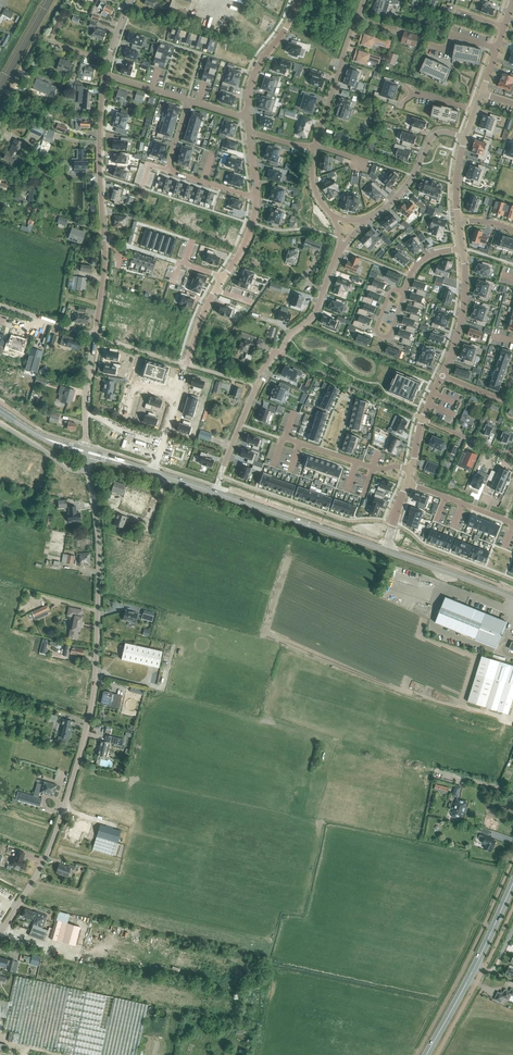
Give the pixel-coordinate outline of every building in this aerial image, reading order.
[(171,3),(169,9),(186,15),(192,0),(172,0),(171,3)] [(398,0),(376,0),(373,12),(380,14),(379,16),(380,16),(385,17),(389,4),(390,5),(391,5),(392,5),(393,5),(394,5),(395,5),(396,5),(397,5),(398,5),(399,4),(399,0),(398,0)] [(114,8),(101,1),(98,8),(103,11),(101,15),(105,17),(107,13),(110,15),(114,8)] [(489,15),(490,15),(491,15),(492,16),(493,15),(493,14),(493,13),(494,13),(494,12),(494,11),(494,10),(495,9),(488,7),(489,4),(483,2),(482,5),(480,5),(478,11),(483,13),(484,13),(485,13),(485,14),(485,13),(489,15)] [(11,19),(14,13),(5,9),(2,15),(11,19)] [(56,21),(52,34),(58,36),(60,29),(58,29),(60,23),(56,21)] [(399,27),(383,21),(382,25),(398,30),(399,27)] [(88,26),(93,28),(91,35),(95,36),(95,37),(103,40),(106,31),(98,29),(98,28),(95,27),(96,24),(90,22),(88,26)] [(170,38),(169,39),(171,39),(172,38),(175,39),(178,30),(173,28),(172,31),(171,33),(170,36),(170,38)] [(178,30),(175,39),(179,40),(179,42),(180,42),(183,31),(178,30)] [(189,33),(183,31),(180,42),(182,42),(182,41),(186,42),(189,33)] [(194,35),(189,33),(186,42),(190,43),(189,45),(191,45),(194,35)] [(371,49),(372,48),(373,43),(384,47),(385,45),(390,47),(392,42),(386,40),(386,42),(375,38),(375,37),(362,33),(360,33),(357,44),(371,49)] [(404,36),(405,37),(403,42),(404,43),(408,45),(408,44),(413,45),(414,45),(415,41),(416,41),(418,36),(415,36),(405,33),(404,36)] [(129,34),(128,38),(129,38),(128,42),(133,44),(132,47),(136,49),(137,45),(141,47),(144,38),(129,34)] [(199,36),(194,35),(191,45),(192,46),(193,44),(196,45),(199,36)] [(205,38),(199,36),(196,45),(200,47),(200,48),(201,48),(205,38)] [(210,39),(205,38),(201,48),(203,49),(203,47),(207,49),(210,39)] [(215,41),(210,39),(207,49),(211,50),(211,51),(212,52),(212,51),(213,49),(214,46),(215,44),(215,41)] [(287,49),(287,52),(292,54),(292,56),(297,57),(297,55),(298,55),(299,55),(301,48),(305,49),(307,50),(309,46),(297,42),(296,46),(291,45),(288,44),(287,49)] [(158,44),(157,49),(166,52),(167,49),(169,49),(169,47),(166,46),(164,46),(161,45),(159,44),(158,44)] [(479,65),(482,50),(475,49),(474,48),(474,49),(472,48),(470,48),(468,47),(465,47),(463,47),(463,46),(462,46),(455,45),(452,60),(479,65)] [(126,49),(125,53),(126,54),(125,57),(135,60),(139,61),(141,53),(140,53),(140,50),(136,49),(132,47),(131,50),(126,49)] [(155,55),(166,58),(166,56),(165,56),(166,52),(157,49),(155,55)] [(366,64),(367,61),(378,64),(380,58),(369,55),(370,54),(357,50),(355,49),(352,61),(366,65),(366,64)] [(389,52),(385,63),(394,66),(398,55),(389,52)] [(153,60),(163,63),(164,59),(166,60),(166,58),(155,55),(153,60)] [(420,72),(445,83),(451,70),(445,67),(445,66),(444,66),(442,65),(440,64),(438,64),(438,63),(436,62),(435,63),(433,62),(434,61),(433,61),(426,58),(420,72)] [(62,70),(69,73),(73,61),(68,60),(67,61),(60,59),(57,70),(61,71),(62,70)] [(208,59),(207,61),(208,61),(207,65),(217,68),(219,62),(218,62),(216,61),(213,61),(211,60),(208,59)] [(153,60),(152,65),(163,69),(163,67),(162,67),(163,63),(153,60)] [(291,63),(284,60),(282,64),(275,62),(272,71),(284,74),(286,68),(289,69),(291,63)] [(132,68),(133,63),(126,61),(125,66),(122,65),(120,73),(130,76),(132,68)] [(79,74),(78,79),(83,80),(83,76),(91,78),(92,76),(93,68),(85,66),(85,65),(81,64),(79,74)] [(217,68),(207,65),(206,69),(205,68),(204,70),(215,73),(217,68)] [(228,65),(225,75),(238,79),(240,73),(233,70),(234,67),(228,65)] [(355,71),(349,70),(348,69),(346,76),(360,81),(363,70),(357,68),(355,71)] [(215,73),(204,70),(204,71),(205,72),(204,75),(214,78),(215,73)] [(317,76),(318,73),(310,70),(308,77),(311,78),(309,84),(321,88),(324,79),(317,76)] [(501,81),(512,84),(512,83),(512,82),(512,75),(511,74),(510,77),(503,75),(501,81)] [(214,78),(204,75),(203,79),(202,79),(201,80),(212,84),(214,78)] [(238,79),(225,75),(221,85),(228,87),(229,84),(236,86),(238,79)] [(276,87),(279,78),(273,76),(272,80),(265,78),(263,83),(273,86),(276,87)] [(360,81),(346,76),(345,77),(343,84),(351,86),(350,89),(356,91),(360,81)] [(391,79),(385,77),(384,81),(386,82),(384,89),(395,92),(398,85),(390,83),(391,79)] [(47,94),(54,97),(57,87),(51,85),(50,86),(41,82),(42,81),(42,80),(36,78),(32,89),(38,91),(38,90),(48,93),(47,94)] [(499,87),(506,90),(505,93),(511,95),(512,92),(512,91),(512,85),(512,84),(501,81),(499,87)] [(274,97),(276,87),(273,86),(263,83),(261,89),(268,91),(267,95),(270,95),(274,97)] [(221,89),(220,93),(223,94),(221,102),(231,105),(232,101),(234,102),(235,97),(232,97),(233,93),(226,91),(221,89)] [(395,92),(384,89),(382,96),(379,95),(378,98),(384,101),(385,97),(393,100),(395,92)] [(115,99),(115,100),(121,102),(120,103),(121,105),(125,106),(127,99),(126,99),(128,93),(118,90),(116,96),(117,96),(116,96),(115,99)] [(145,94),(137,91),(135,98),(143,100),(145,94)] [(310,93),(302,91),(301,95),(305,96),(301,108),(307,110),(306,112),(311,113),(313,107),(312,107),(313,103),(315,103),(316,99),(309,97),(310,93)] [(91,100),(91,94),(84,93),(84,94),(82,94),(81,98),(79,98),(79,102),(79,103),(83,104),(83,109),(90,109),(91,103),(92,100),(91,100)] [(269,99),(262,97),(260,103),(274,106),(276,97),(274,97),(270,95),(269,99)] [(346,107),(349,107),(352,109),(354,103),(351,102),(351,101),(339,97),(336,103),(338,104),(346,107)] [(179,109),(172,107),(173,103),(167,101),(164,111),(177,115),(179,109)] [(271,116),(274,106),(260,103),(258,108),(265,110),(264,114),(271,116)] [(345,118),(348,109),(352,111),(352,109),(349,107),(346,107),(338,104),(338,105),(339,106),(336,115),(345,118)] [(442,108),(434,106),(431,117),(439,119),(439,121),(449,123),(449,122),(457,124),(460,112),(452,111),(453,109),(442,106),(442,108)] [(116,116),(115,120),(127,124),(129,117),(131,118),(132,113),(123,110),(121,115),(117,113),(117,114),(116,116)] [(177,115),(164,111),(162,116),(165,117),(176,120),(177,115)] [(199,114),(192,112),(191,118),(201,121),(201,122),(204,122),(207,113),(200,111),(199,114)] [(273,118),(265,115),(264,118),(261,118),(260,122),(261,122),(260,125),(271,128),(273,121),(273,118)] [(482,116),(481,121),(482,121),(482,122),(495,126),(497,120),(500,121),(502,118),(492,115),(491,118),(490,118),(484,116),(483,117),(482,116)] [(89,128),(89,127),(89,124),(89,122),(86,121),(87,117),(76,116),(75,129),(81,130),(81,127),(89,128)] [(176,120),(165,117),(164,123),(174,126),(176,120)] [(306,137),(311,120),(302,117),(298,129),(300,130),(298,135),(306,137)] [(201,121),(191,118),(189,124),(199,127),(201,122),(201,121)] [(235,132),(237,126),(230,124),(231,120),(224,118),(221,128),(235,132)] [(427,123),(413,118),(410,126),(412,126),(410,130),(419,132),(420,129),(423,130),(424,127),(425,128),(427,123)] [(127,124),(115,120),(113,124),(114,124),(113,126),(113,127),(117,128),(116,132),(125,135),(127,131),(125,130),(127,124)] [(174,126),(164,123),(161,122),(159,128),(162,129),(162,128),(172,131),(174,126)] [(480,128),(487,130),(486,134),(492,136),(495,126),(482,122),(480,128)] [(56,130),(65,133),(67,128),(58,124),(56,130)] [(199,127),(189,124),(187,129),(198,133),(199,127)] [(43,130),(33,125),(30,132),(40,137),(43,130)] [(172,131),(162,128),(162,129),(160,134),(157,133),(156,137),(163,139),(164,135),(171,137),(172,131)] [(233,138),(235,132),(221,128),(218,137),(225,139),(226,136),(233,138)] [(55,132),(46,129),(44,135),(53,138),(55,132)] [(198,133),(187,129),(186,135),(196,138),(198,133)] [(417,137),(404,132),(401,140),(402,141),(401,144),(410,147),(411,144),(414,145),(417,137)] [(349,138),(336,134),(334,139),(348,143),(349,138)] [(196,138),(186,135),(184,141),(194,144),(196,145),(198,139),(196,138)] [(121,141),(113,140),(112,149),(127,151),(127,142),(129,143),(129,139),(121,138),(121,141)] [(161,141),(154,139),(151,148),(165,152),(164,152),(165,149),(166,150),(167,146),(160,144),(161,141)] [(475,140),(473,147),(474,147),(487,151),(490,141),(484,139),(483,143),(475,140)] [(4,159),(15,164),(18,156),(22,147),(21,147),(22,145),(23,145),(23,144),(15,140),(9,152),(7,151),(4,159)] [(237,146),(237,144),(224,140),(221,150),(227,152),(228,149),(235,151),(236,151),(238,146),(237,146)] [(503,157),(512,160),(512,158),(512,143),(511,142),(510,144),(511,144),(508,151),(505,150),(504,154),(503,157)] [(404,161),(407,153),(400,151),(402,147),(391,144),(390,148),(394,149),(392,157),(396,158),(395,159),(400,161),(401,159),(404,161)] [(279,156),(281,148),(274,146),(275,146),(274,149),(267,147),(265,152),(279,156)] [(192,150),(182,147),(180,153),(191,156),(191,155),(192,150)] [(474,147),(472,153),(479,155),(478,158),(484,160),(487,151),(474,147)] [(163,158),(165,152),(151,148),(149,158),(156,160),(156,159),(155,159),(156,156),(163,158)] [(80,172),(86,172),(86,169),(88,169),(88,168),(89,168),(88,166),(88,165),(88,162),(85,162),(85,149),(77,150),(77,158),(72,158),(72,162),(71,162),(71,166),(74,166),(74,171),(74,172),(80,172)] [(279,156),(265,152),(266,153),(265,156),(264,156),(263,159),(270,161),(269,164),(277,167),(279,163),(278,162),(280,156),(279,156)] [(113,158),(113,163),(128,164),(129,154),(122,153),(122,156),(115,155),(114,159),(113,158)] [(191,156),(180,153),(179,158),(192,162),(194,156),(191,155),(191,156)] [(236,161),(237,157),(231,155),(230,159),(229,159),(226,166),(237,170),(238,166),(239,167),(241,163),(236,161)] [(328,156),(324,155),(323,157),(322,156),(321,170),(328,171),(329,157),(328,157),(328,156)] [(192,162),(179,158),(177,164),(191,168),(192,162)] [(468,170),(468,171),(469,171),(469,172),(482,177),(485,167),(479,165),(478,168),(471,166),(470,167),(469,167),(468,170)] [(114,171),(113,176),(128,180),(130,173),(116,169),(115,172),(114,171)] [(278,173),(269,170),(268,175),(269,175),(268,179),(279,182),(281,174),(286,175),(287,171),(279,169),(278,173)] [(233,176),(230,175),(227,183),(239,187),(241,183),(242,183),(243,179),(240,178),(241,175),(234,172),(233,176)] [(390,176),(388,175),(382,181),(383,182),(384,183),(385,184),(390,188),(392,185),(395,181),(398,177),(397,176),(398,175),(394,172),(393,173),(392,173),(390,176)] [(467,178),(474,180),(473,183),(473,184),(479,186),(482,177),(469,172),(467,178)] [(159,186),(158,188),(163,190),(167,180),(161,178),(161,180),(160,182),(159,184),(159,186)] [(167,180),(163,190),(169,192),(172,181),(167,180)] [(333,180),(322,186),(329,199),(338,194),(335,190),(338,188),(336,184),(336,183),(335,183),(333,180)] [(429,182),(423,180),(422,184),(421,184),(419,183),(418,187),(420,187),(420,188),(421,188),(419,192),(426,194),(430,182),(429,182)] [(431,182),(430,182),(426,194),(432,196),(436,184),(435,183),(436,182),(431,180),(431,182)] [(172,181),(169,192),(174,194),(177,183),(172,181)] [(379,192),(382,190),(373,182),(370,185),(372,186),(366,193),(376,202),(380,198),(379,197),(381,194),(379,192)] [(177,183),(174,194),(179,195),(183,185),(177,183)] [(436,184),(432,196),(438,198),(440,194),(441,194),(442,194),(443,191),(442,191),(442,190),(441,190),(442,186),(436,184)] [(183,185),(179,195),(184,197),(188,186),(183,185)] [(278,185),(277,188),(272,187),(270,193),(284,197),(287,187),(278,185)] [(188,186),(184,197),(190,199),(193,188),(188,186)] [(193,188),(190,199),(195,200),(198,190),(193,188)] [(112,190),(110,195),(120,198),(120,197),(121,197),(121,195),(122,191),(118,189),(118,192),(112,190)] [(198,190),(195,200),(200,202),(204,191),(198,190)] [(204,191),(200,202),(206,204),(209,193),(204,191)] [(209,193),(206,204),(211,206),(212,203),(213,201),(213,199),(214,197),(215,195),(209,193)] [(281,207),(284,197),(270,193),(270,194),(271,194),(270,196),(269,196),(268,200),(276,202),(275,204),(274,204),(274,205),(281,207)] [(343,209),(343,211),(347,211),(347,210),(349,211),(352,195),(345,194),(345,196),(343,209)] [(120,198),(110,195),(109,199),(113,201),(112,203),(118,204),(119,200),(120,200),(120,199),(120,198)] [(355,213),(355,212),(356,212),(357,208),(358,208),(359,204),(357,203),(358,198),(359,196),(352,195),(349,211),(351,211),(351,212),(355,213)] [(137,201),(135,205),(136,205),(137,200),(134,199),(134,198),(128,196),(126,200),(132,202),(133,199),(137,201)] [(477,198),(473,196),(472,197),(471,197),(470,201),(469,201),(467,206),(468,207),(467,210),(474,212),(478,199),(477,199),(477,198)] [(229,199),(226,209),(233,211),(234,208),(242,211),(243,207),(242,207),(243,203),(229,199)] [(502,203),(496,201),(493,213),(494,213),(495,212),(499,213),(502,203)] [(404,214),(411,221),(416,215),(412,212),(416,207),(411,202),(407,207),(405,205),(404,206),(403,205),(400,208),(401,209),(400,210),(401,211),(400,212),(403,215),(404,214)] [(507,205),(502,203),(499,213),(502,215),(502,216),(503,216),(507,205)] [(512,206),(507,205),(503,216),(505,217),(505,216),(509,217),(512,206)] [(276,211),(271,209),(269,215),(282,219),(284,213),(283,213),(284,210),(277,208),(276,211)] [(33,226),(38,210),(34,209),(28,225),(29,225),(33,226)] [(282,219),(269,215),(267,221),(272,222),(271,226),(278,228),(279,224),(281,225),(282,219)] [(391,228),(398,222),(396,220),(392,215),(389,217),(385,220),(381,223),(382,224),(381,224),(384,228),(385,227),(385,228),(389,226),(391,228)] [(114,227),(126,228),(127,221),(126,221),(127,217),(115,216),(114,227)] [(57,223),(66,226),(68,220),(59,217),(57,223)] [(434,219),(431,228),(434,229),(432,234),(441,237),(446,223),(434,219)] [(23,226),(21,230),(30,233),(33,226),(29,225),(28,228),(23,226)] [(68,239),(81,244),(85,233),(72,228),(68,239)] [(146,230),(145,230),(143,238),(149,240),(152,232),(146,230)] [(381,239),(372,230),(361,241),(368,248),(372,244),(374,246),(377,243),(378,242),(381,239)] [(477,231),(476,230),(472,241),(479,244),(480,242),(486,244),(488,237),(482,235),(483,233),(481,232),(482,231),(477,230),(477,231)] [(149,240),(156,242),(158,234),(152,232),(149,240)] [(164,236),(158,234),(156,242),(162,244),(164,236)] [(384,235),(381,238),(389,246),(392,243),(384,235)] [(507,237),(500,235),(499,239),(498,240),(495,239),(495,240),(494,244),(493,245),(493,246),(496,247),(497,247),(497,246),(497,247),(503,248),(507,237)] [(170,239),(164,236),(162,244),(168,246),(170,239)] [(303,246),(320,251),(323,243),(306,237),(303,246)] [(507,237),(503,248),(509,250),(512,239),(507,238),(507,237)] [(141,245),(147,247),(149,240),(143,238),(141,245),(140,246),(141,246),(141,245)] [(419,244),(414,238),(411,240),(404,245),(412,256),(417,253),(416,252),(419,250),(416,246),(419,244)] [(168,246),(174,248),(177,240),(176,240),(170,239),(168,246)] [(149,240),(147,247),(153,249),(156,242),(149,240)] [(159,251),(162,244),(156,242),(153,249),(159,251)] [(166,253),(168,246),(162,244),(159,251),(166,253)] [(172,255),(171,256),(172,256),(172,255),(174,248),(168,246),(166,253),(172,255)] [(382,249),(376,256),(379,258),(385,252),(382,249)] [(207,251),(204,261),(209,263),(209,264),(214,265),(217,266),(220,258),(213,256),(214,253),(207,251)] [(289,263),(294,265),(298,253),(289,251),(286,262),(287,264),(288,264),(289,263)] [(399,253),(397,251),(393,257),(395,258),(395,259),(404,266),(406,263),(407,264),(409,260),(399,253)] [(134,252),(131,261),(137,263),(140,254),(134,252)] [(140,254),(137,263),(142,265),(145,256),(140,254)] [(145,256),(142,265),(148,267),(151,258),(145,256)] [(360,260),(353,257),(351,263),(348,262),(348,263),(347,263),(345,267),(346,267),(346,269),(356,273),(359,266),(358,265),(360,260)] [(151,258),(148,267),(154,269),(157,260),(151,258)] [(453,263),(440,259),(439,263),(439,264),(437,268),(441,269),(439,275),(448,278),(453,263)] [(490,269),(493,269),(494,265),(483,262),(482,265),(479,264),(478,268),(477,267),(475,272),(488,277),(490,269)] [(399,282),(400,278),(399,278),(400,275),(389,270),(389,271),(387,270),(384,276),(387,277),(386,277),(399,282)] [(245,271),(243,276),(252,280),(254,274),(245,271)] [(196,280),(203,283),(205,284),(206,278),(198,275),(196,280)] [(69,276),(68,289),(76,290),(85,291),(87,278),(78,277),(69,276)] [(241,281),(248,284),(250,285),(252,280),(243,276),(241,281)] [(351,282),(339,277),(334,292),(343,295),(345,290),(348,291),(350,287),(350,286),(351,282)] [(386,284),(375,279),(372,285),(369,285),(367,290),(370,291),(376,293),(378,288),(383,290),(386,284)] [(194,280),(192,285),(201,288),(203,283),(196,280),(194,280)] [(239,280),(237,286),(246,290),(248,284),(241,281),(239,280)] [(426,284),(415,280),(413,287),(418,289),(416,294),(423,297),(425,298),(427,292),(424,291),(426,284)] [(476,287),(477,288),(491,292),(494,283),(486,280),(485,283),(478,281),(476,287)] [(192,285),(190,291),(199,294),(201,288),(192,285)] [(488,301),(491,292),(477,288),(476,290),(475,290),(474,293),(481,296),(480,299),(488,301)] [(453,293),(446,290),(442,302),(445,303),(445,304),(449,305),(453,293)] [(376,293),(370,291),(368,297),(364,297),(362,302),(365,303),(371,305),(373,300),(378,302),(381,295),(376,293)] [(181,293),(178,304),(184,305),(183,306),(188,308),(188,307),(191,308),(194,300),(187,298),(188,295),(181,293)] [(416,294),(412,293),(410,300),(415,302),(413,307),(419,309),(422,310),(424,305),(421,303),(423,297),(416,294)] [(304,297),(294,294),(290,306),(300,309),(304,297)] [(346,302),(339,299),(337,303),(333,301),(332,304),(331,304),(329,309),(342,314),(346,302)] [(371,305),(365,303),(363,309),(359,308),(357,314),(360,315),(361,315),(367,317),(369,312),(374,314),(376,307),(371,305)] [(475,309),(474,312),(487,316),(490,305),(483,303),(482,307),(475,305),(474,309),(475,309)] [(413,307),(408,305),(406,312),(411,314),(409,319),(415,321),(419,322),(420,317),(417,315),(419,309),(413,307)] [(220,306),(218,314),(221,315),(221,316),(225,317),(231,319),(235,308),(228,306),(227,309),(220,306)] [(435,317),(448,321),(450,315),(443,312),(445,308),(437,306),(433,316),(435,317)] [(288,310),(282,308),(281,311),(280,311),(277,319),(288,323),(291,315),(287,313),(288,310)] [(485,322),(487,316),(474,312),(473,314),(472,314),(471,317),(478,320),(477,324),(485,326),(486,322),(485,322)] [(85,317),(85,316),(74,314),(73,314),(71,322),(73,322),(84,324),(84,323),(88,324),(89,317),(85,317)] [(367,317),(361,315),(360,315),(358,321),(355,320),(352,326),(362,329),(364,324),(369,326),(372,319),(367,317)] [(339,317),(337,322),(334,321),(334,320),(329,318),(329,319),(324,317),(324,318),(323,318),(321,322),(322,322),(322,324),(337,329),(340,321),(344,323),(345,319),(339,317)] [(409,319),(404,317),(402,324),(407,326),(405,331),(411,333),(415,334),(416,329),(413,327),(415,321),(409,319)] [(448,321),(435,317),(431,327),(438,329),(439,325),(447,327),(448,324),(447,323),(448,321)] [(405,331),(400,329),(398,336),(403,338),(401,344),(411,347),(412,341),(409,339),(411,333),(405,331)] [(470,329),(468,332),(469,333),(468,336),(480,340),(480,339),(482,340),(484,334),(482,333),(470,329)] [(238,343),(240,343),(238,349),(249,353),(251,347),(260,350),(262,342),(255,340),(256,337),(241,333),(238,343)] [(432,334),(429,333),(427,340),(430,341),(429,341),(441,345),(442,341),(443,342),(444,338),(432,334)] [(60,344),(79,350),(81,343),(76,342),(77,341),(77,339),(63,335),(60,344)] [(371,340),(359,335),(356,342),(367,346),(369,343),(370,343),(371,340)] [(8,340),(4,350),(8,352),(9,348),(21,352),(25,342),(24,341),(25,341),(18,338),(18,339),(12,337),(11,341),(8,340)] [(463,351),(476,355),(479,346),(472,344),(471,347),(464,345),(463,349),(464,349),(463,351)] [(419,355),(432,359),(433,356),(434,357),(435,353),(428,351),(429,348),(422,345),(419,355)] [(397,357),(399,358),(402,352),(399,351),(400,350),(387,346),(386,349),(387,350),(386,353),(397,357)] [(37,373),(43,352),(31,348),(25,370),(37,373)] [(498,354),(510,358),(511,355),(512,353),(512,352),(509,351),(507,351),(501,348),(500,348),(498,354)] [(107,352),(105,359),(117,361),(119,354),(117,354),(117,350),(111,349),(110,352),(107,352)] [(477,356),(476,355),(463,351),(462,351),(460,357),(465,359),(464,363),(474,366),(477,356)] [(510,359),(510,358),(498,354),(500,355),(499,357),(498,360),(503,362),(508,364),(510,359)] [(432,359),(419,355),(416,364),(425,367),(426,364),(431,365),(433,359),(432,359)] [(496,365),(495,365),(502,368),(506,369),(508,364),(503,362),(498,360),(496,365)] [(146,361),(141,377),(164,384),(169,368),(146,361)] [(104,365),(103,373),(115,375),(116,368),(119,368),(120,365),(113,363),(113,367),(104,365)] [(506,369),(502,368),(495,365),(493,371),(504,375),(506,369)] [(290,379),(289,380),(296,383),(298,379),(296,379),(297,377),(297,376),(300,377),(302,372),(294,368),(292,370),(285,367),(281,375),(290,379)] [(466,379),(466,378),(469,379),(471,373),(468,372),(456,368),(455,372),(456,372),(455,375),(466,379)] [(495,372),(493,377),(492,376),(492,377),(502,380),(504,375),(493,371),(495,372)] [(397,372),(393,380),(394,380),(397,381),(395,386),(392,385),(392,384),(388,391),(410,401),(412,402),(413,402),(414,400),(416,395),(418,391),(422,383),(397,372)] [(37,377),(35,383),(45,386),(47,380),(37,377)] [(106,398),(113,400),(114,394),(112,394),(114,382),(123,384),(124,379),(108,377),(107,381),(105,380),(103,393),(107,393),(106,398)] [(192,379),(190,386),(193,387),(192,390),(198,392),(199,389),(201,389),(203,382),(198,381),(199,379),(194,377),(194,379),(192,379)] [(500,386),(500,385),(502,380),(492,377),(490,382),(500,386)] [(216,381),(213,392),(219,394),(222,383),(216,381)] [(498,392),(499,389),(500,386),(490,382),(488,388),(494,390),(498,392)] [(272,394),(271,398),(281,402),(286,391),(288,391),(289,388),(290,387),(280,383),(278,387),(276,386),(274,390),(273,390),(271,393),(272,394)] [(123,384),(122,391),(132,393),(134,385),(123,384)] [(307,392),(310,386),(306,384),(305,387),(301,385),(300,389),(307,392)] [(336,396),(339,390),(327,385),(325,390),(327,391),(336,396)] [(61,402),(70,404),(71,400),(72,401),(75,390),(64,387),(61,386),(59,394),(63,396),(61,402)] [(238,400),(238,398),(241,390),(235,388),(232,396),(235,397),(234,399),(238,400)] [(336,396),(327,391),(325,396),(334,401),(336,396)] [(325,396),(322,395),(320,401),(331,406),(334,401),(325,396)] [(145,404),(144,407),(151,409),(152,406),(159,408),(160,409),(162,401),(158,400),(159,399),(153,397),(153,398),(151,398),(151,397),(150,397),(148,404),(145,404)] [(186,398),(185,403),(195,406),(196,401),(186,398)] [(369,403),(356,400),(355,406),(365,408),(367,409),(369,403)] [(331,406),(320,401),(317,406),(329,412),(331,406)] [(185,403),(183,408),(193,411),(195,406),(185,403)] [(259,417),(258,420),(267,424),(271,412),(274,413),(276,407),(270,405),(268,411),(262,409),(261,410),(261,412),(260,411),(258,417),(259,417)] [(183,408),(181,414),(191,417),(193,411),(183,408)] [(313,416),(325,420),(327,415),(315,410),(313,416)] [(354,411),(352,417),(363,420),(365,414),(364,413),(354,411)] [(463,426),(471,429),(471,428),(472,428),(473,428),(474,428),(474,427),(474,426),(474,425),(474,424),(473,424),(473,423),(475,419),(468,415),(468,414),(468,412),(465,411),(459,424),(463,425),(463,426)] [(146,415),(143,423),(155,426),(157,419),(154,418),(155,415),(148,413),(147,416),(146,415)] [(324,426),(325,420),(313,416),(311,422),(324,426)] [(352,417),(351,422),(362,425),(363,420),(352,417)] [(389,428),(388,431),(394,434),(396,431),(401,433),(404,426),(405,427),(407,422),(406,422),(407,421),(399,418),(397,422),(396,425),(392,424),(390,428),(389,428)] [(72,423),(72,422),(68,422),(65,421),(65,424),(68,425),(67,429),(75,430),(76,424),(72,423)] [(178,424),(176,431),(187,435),(189,427),(188,427),(189,423),(182,421),(181,425),(178,424)] [(309,428),(312,428),(322,432),(324,426),(311,422),(309,428)] [(362,425),(351,422),(349,429),(362,432),(363,426),(362,425)] [(494,426),(487,423),(482,434),(487,436),(490,437),(491,433),(495,434),(497,428),(494,426)] [(320,437),(322,432),(312,428),(310,434),(320,437)] [(504,430),(499,441),(504,443),(505,443),(507,444),(509,440),(512,441),(512,439),(512,435),(511,434),(511,433),(504,430)] [(320,437),(310,434),(308,440),(318,443),(320,437)] [(360,438),(348,434),(346,440),(358,444),(360,438)] [(392,434),(388,443),(391,444),(388,451),(396,454),(398,451),(399,452),(402,446),(400,445),(402,442),(397,440),(398,437),(392,434)] [(248,436),(245,442),(249,444),(253,445),(252,448),(259,450),(262,440),(256,438),(257,438),(251,436),(251,437),(248,436)] [(446,451),(448,447),(445,446),(447,443),(435,438),(433,442),(432,441),(430,446),(431,447),(443,452),(444,450),(446,451)] [(355,449),(356,450),(358,444),(346,440),(344,446),(355,449)] [(452,458),(454,455),(458,447),(452,445),(448,452),(447,456),(452,458)] [(355,449),(344,446),(342,451),(353,455),(355,449)] [(242,449),(240,456),(244,458),(248,459),(246,463),(253,465),(255,459),(256,454),(254,453),(251,452),(246,450),(245,450),(242,449)] [(201,452),(197,463),(203,465),(208,467),(209,466),(212,468),(214,461),(210,459),(206,458),(208,454),(201,452)] [(461,455),(457,466),(464,469),(465,465),(472,467),(477,455),(468,452),(465,457),(464,456),(461,455)] [(304,469),(310,471),(310,470),(314,459),(308,457),(304,469)] [(319,461),(314,459),(310,470),(315,471),(319,461)] [(315,471),(315,473),(321,475),(325,463),(319,461),(315,471)] [(428,462),(425,470),(435,474),(438,466),(428,462)] [(321,475),(326,477),(330,465),(325,463),(321,475)] [(336,466),(330,465),(326,477),(332,479),(332,477),(336,466)] [(240,475),(239,478),(246,480),(250,468),(243,466),(242,469),(240,475)] [(332,477),(338,479),(342,468),(336,466),(332,477)] [(492,471),(490,474),(501,478),(505,470),(499,468),(497,473),(492,471)] [(505,470),(501,478),(510,482),(511,479),(509,478),(511,473),(505,470)] [(475,477),(472,484),(473,484),(472,487),(479,490),(480,487),(481,488),(482,484),(485,485),(489,475),(479,471),(476,477),(475,477)] [(268,474),(263,472),(259,484),(263,486),(264,486),(268,474)] [(268,474),(264,486),(268,488),(269,488),(272,478),(273,476),(268,474)] [(490,474),(488,480),(493,482),(490,488),(496,490),(501,478),(490,474)] [(501,478),(496,490),(502,493),(505,486),(506,486),(507,484),(509,485),(510,482),(501,478)] [(111,491),(122,495),(126,485),(115,481),(111,491)] [(380,481),(377,490),(385,493),(386,489),(391,491),(393,485),(392,485),(392,484),(387,482),(386,483),(380,481)] [(287,494),(292,496),(295,486),(290,484),(287,494)] [(300,498),(303,489),(298,487),(294,497),(300,499),(300,498)] [(311,502),(315,491),(316,490),(310,488),(309,491),(305,500),(306,500),(311,502)] [(309,491),(303,489),(300,498),(300,499),(305,500),(309,491)] [(315,491),(311,502),(317,504),(320,495),(321,493),(315,491)] [(418,505),(421,506),(426,508),(429,498),(427,497),(415,493),(413,500),(416,501),(419,502),(418,505)] [(375,494),(372,504),(380,507),(383,508),(385,502),(382,500),(383,496),(379,495),(375,494)] [(326,496),(320,495),(317,504),(322,506),(326,496)] [(328,508),(331,498),(326,496),(322,506),(328,508)] [(67,508),(67,503),(66,501),(65,500),(58,499),(59,507),(61,507),(61,508),(67,508)] [(339,501),(334,499),(331,509),(335,511),(339,501)] [(372,504),(369,513),(376,516),(379,508),(380,507),(372,504)] [(77,513),(76,506),(68,507),(69,514),(68,514),(68,523),(81,521),(80,513),(77,513)] [(354,517),(358,507),(353,506),(349,515),(354,517)] [(410,514),(411,514),(422,518),(424,512),(412,508),(410,514)] [(114,525),(123,528),(126,520),(132,522),(131,524),(137,526),(138,522),(127,517),(118,514),(114,525)] [(411,514),(409,520),(420,523),(422,518),(411,514)] [(468,526),(473,528),(478,518),(472,516),(468,526)] [(483,520),(478,518),(473,528),(479,531),(483,520)] [(418,529),(420,523),(409,520),(407,525),(418,529)] [(485,532),(489,522),(483,520),(479,531),(485,533),(485,532)] [(490,534),(494,524),(489,522),(485,532),(490,534)] [(490,534),(490,535),(496,537),(500,527),(500,526),(494,524),(490,534)] [(433,543),(438,532),(432,530),(428,540),(433,543)] [(443,534),(438,532),(433,543),(439,545),(443,534)] [(444,547),(449,536),(443,534),(439,545),(444,547)] [(454,538),(449,536),(444,547),(450,549),(454,538)] [(452,550),(458,552),(462,541),(457,539),(452,550)] [(468,544),(462,541),(458,552),(464,554),(468,544)] [(473,546),(468,544),(464,554),(469,556),(473,546)] [(475,558),(479,548),(473,546),(469,556),(475,558)] [(475,558),(480,560),(484,550),(479,548),(475,558)] [(490,552),(484,550),(480,560),(486,563),(490,552)] [(77,557),(79,557),(80,562),(78,562),(78,566),(90,566),(90,553),(76,554),(77,557)] [(62,562),(73,565),(75,556),(63,554),(62,562)] [(446,597),(435,623),(496,647),(506,622),(446,597)] [(32,612),(34,617),(50,610),(48,605),(32,612)] [(69,637),(77,639),(78,631),(79,631),(80,626),(81,627),(82,622),(81,622),(82,617),(81,617),(82,611),(69,608),(68,615),(72,616),(72,618),(71,619),(70,620),(69,621),(69,622),(69,624),(69,625),(70,626),(70,629),(71,630),(69,637)] [(123,620),(134,623),(137,613),(126,610),(123,620)] [(48,640),(43,639),(39,652),(46,654),(48,649),(46,648),(48,640)] [(121,659),(159,668),(163,651),(125,643),(121,659)] [(82,656),(83,649),(74,648),(72,647),(66,646),(64,656),(73,658),(74,655),(82,656)] [(508,714),(512,699),(512,666),(482,656),(468,701),(508,714)] [(110,706),(109,707),(119,709),(122,696),(113,694),(113,693),(104,691),(101,704),(110,706)] [(59,737),(58,742),(66,744),(67,739),(69,740),(73,728),(71,728),(73,722),(64,719),(61,729),(64,730),(62,737),(59,737)] [(100,741),(97,755),(106,758),(110,743),(123,746),(124,740),(114,737),(106,735),(105,742),(100,741)] [(53,797),(57,785),(43,781),(40,792),(53,796),(53,797)] [(435,784),(434,789),(447,792),(448,788),(435,784)] [(453,796),(458,798),(461,787),(456,786),(453,796)] [(18,799),(18,800),(40,806),(39,806),(41,799),(42,799),(38,797),(40,792),(35,791),(33,796),(20,792),(21,792),(18,799)] [(452,816),(460,818),(463,819),(464,813),(465,813),(466,808),(467,803),(457,800),(456,805),(455,805),(454,810),(452,816)] [(118,839),(121,831),(100,825),(96,836),(117,843),(118,839)] [(492,839),(492,837),(481,832),(478,838),(484,840),(482,844),(486,845),(484,849),(491,852),(496,841),(492,839)] [(117,843),(96,836),(92,849),(113,856),(117,843)] [(11,866),(15,868),(15,869),(15,870),(18,871),(19,870),(19,869),(23,870),(25,862),(22,861),(25,854),(17,852),(15,858),(14,858),(11,866)] [(56,873),(67,877),(70,869),(74,870),(75,867),(69,864),(68,868),(59,864),(56,873)] [(34,911),(34,912),(25,909),(22,916),(32,920),(34,921),(32,925),(33,925),(29,935),(44,941),(48,930),(43,928),(47,916),(34,911)] [(81,927),(56,920),(50,939),(75,946),(81,927)] [(33,954),(30,965),(38,967),(41,956),(33,954)] [(8,960),(0,958),(0,966),(6,967),(6,966),(9,967),(8,971),(12,972),(16,973),(19,962),(10,960),(10,961),(8,960)] [(8,1041),(71,1054),(137,1054),(148,1005),(15,976),(10,998),(3,1030),(10,1031),(8,1041)] [(494,1000),(502,1003),(504,998),(509,1000),(512,1002),(512,989),(511,988),(510,991),(505,989),(504,992),(503,993),(502,992),(501,993),(498,992),(494,1000)] [(5,1018),(9,1001),(0,1000),(0,1017),(5,1018)]
